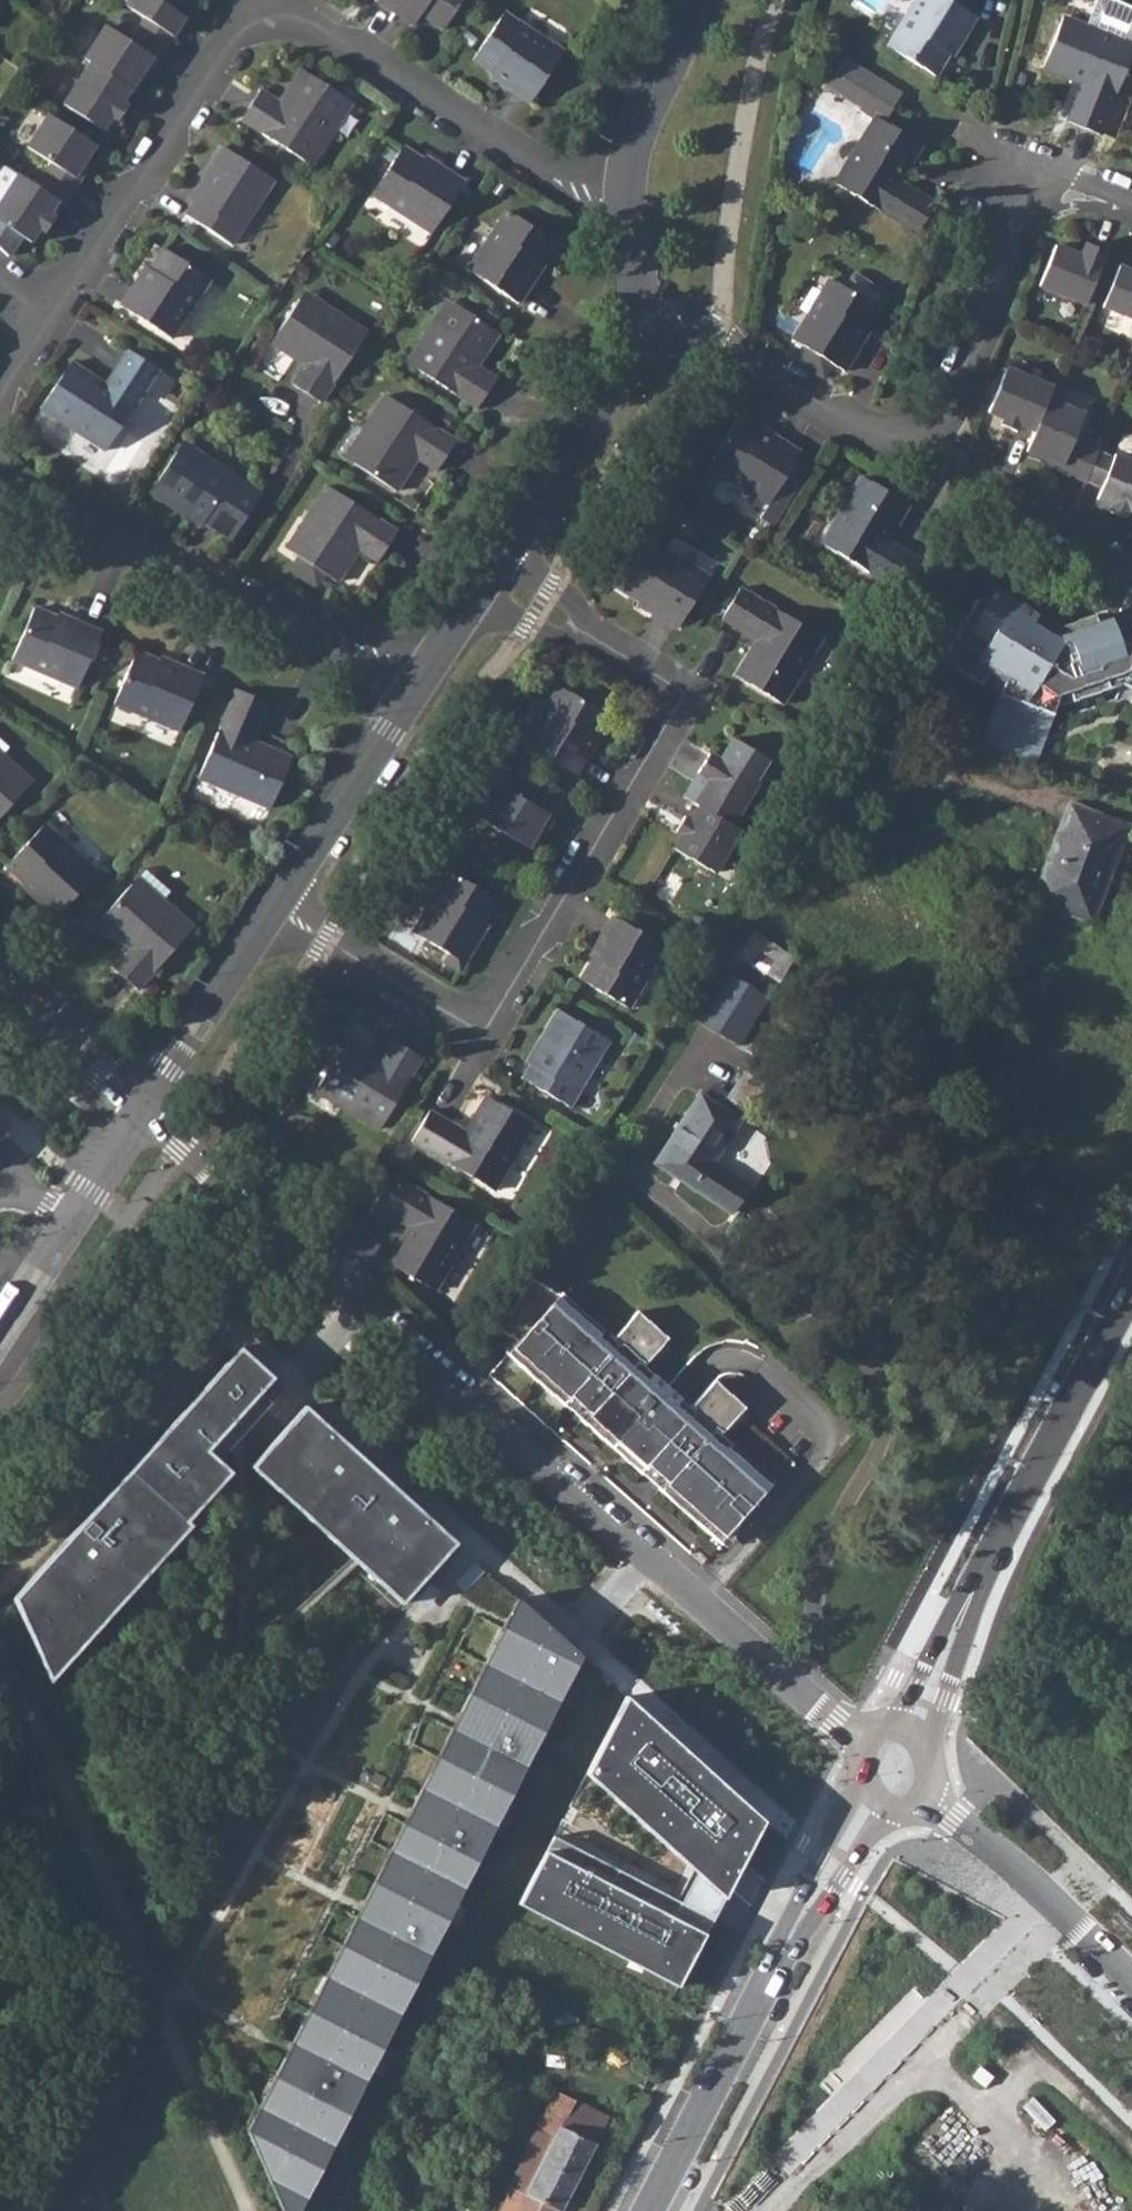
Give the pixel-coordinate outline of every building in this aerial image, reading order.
[(145,18),(172,36),(184,17),(173,10),(180,0),(127,0),(124,5),(145,18)] [(403,0),(375,0),(375,1),(394,13),(401,3),(403,0)] [(462,0),(403,0),(401,3),(394,13),(412,25),(419,15),(442,30),(462,0)] [(949,0),(915,0),(887,45),(936,75),(949,54),(958,39),(961,41),(976,17),(949,0)] [(1081,83),(1066,120),(1100,134),(1131,51),(1131,43),(1063,15),(1042,67),(1081,83)] [(513,17),(482,65),(503,79),(517,89),(515,92),(530,101),(563,50),(513,17)] [(90,62),(130,88),(131,89),(144,69),(151,57),(156,60),(172,36),(145,18),(130,41),(105,26),(84,58),(90,62)] [(952,56),(961,41),(958,39),(949,54),(952,56)] [(149,72),(156,60),(151,57),(144,69),(149,72)] [(901,93),(841,57),(833,71),(869,93),(893,107),(901,93)] [(90,62),(63,104),(103,130),(112,116),(118,119),(127,106),(121,102),(130,88),(90,62)] [(345,98),(301,69),(279,102),(260,90),(241,119),(312,165),(333,131),(326,126),(345,98)] [(824,85),(860,107),(869,93),(833,71),(824,85)] [(517,89),(503,79),(501,82),(515,92),(517,89)] [(900,181),(922,145),(884,122),(893,107),(869,93),(860,107),(859,110),(873,119),(834,182),(916,232),(935,202),(900,181)] [(333,131),(352,102),(345,98),(326,126),(333,131)] [(48,114),(27,147),(51,163),(36,186),(57,200),(63,203),(79,179),(74,176),(82,165),(95,145),(48,114)] [(424,160),(403,146),(371,194),(431,233),(464,181),(440,166),(438,169),(424,160)] [(210,177),(195,200),(185,214),(232,245),(274,180),(223,147),(205,174),(210,177)] [(424,160),(438,169),(440,166),(426,156),(424,160)] [(79,179),(87,167),(82,165),(74,176),(79,179)] [(30,241),(39,228),(45,231),(54,217),(48,214),(57,200),(36,186),(18,174),(0,201),(0,222),(30,241)] [(195,200),(210,177),(205,174),(191,197),(195,200)] [(554,241),(506,210),(467,269),(518,303),(534,279),(530,277),(540,262),(554,241)] [(1039,284),(1086,303),(1107,250),(1086,242),(1082,254),(1056,243),(1039,284)] [(210,279),(162,248),(148,269),(139,283),(136,281),(120,305),(172,338),(210,279)] [(534,279),(543,264),(540,262),(530,277),(534,279)] [(1131,317),(1131,269),(1119,264),(1102,305),(1131,317)] [(145,267),(136,281),(139,283),(148,269),(145,267)] [(856,344),(865,330),(878,308),(876,306),(885,292),(853,273),(844,287),(829,278),(792,339),(804,346),(833,364),(845,371),(859,347),(856,344)] [(332,310),(303,291),(299,299),(328,317),(332,310)] [(328,317),(299,299),(270,343),(303,364),(291,383),(321,403),(366,332),(332,310),(328,317)] [(446,299),(428,328),(436,333),(454,305),(446,299)] [(436,333),(428,328),(407,362),(477,408),(496,378),(477,366),(498,333),(454,305),(436,333)] [(859,347),(868,332),(865,330),(856,344),(859,347)] [(833,364),(804,346),(795,360),(824,377),(833,364)] [(158,369),(128,350),(106,384),(70,362),(40,408),(105,450),(158,369)] [(1006,368),(988,412),(1003,418),(1001,425),(1016,431),(1019,425),(1034,431),(1047,398),(1052,387),(1006,368)] [(456,440),(385,395),(363,429),(371,433),(352,462),(396,491),(418,458),(436,470),(456,440)] [(1047,398),(1034,431),(1026,451),(1048,460),(1061,464),(1059,470),(1086,480),(1098,451),(1072,440),(1083,413),(1047,398)] [(738,417),(708,466),(769,503),(800,451),(776,436),(774,439),(759,430),(738,417)] [(759,430),(774,439),(776,436),(761,427),(759,430)] [(352,462),(371,433),(363,429),(344,457),(352,462)] [(247,483),(183,442),(150,492),(177,510),(180,505),(203,521),(217,530),(223,522),(237,531),(260,495),(246,486),(247,483)] [(1086,480),(1101,487),(1113,457),(1098,451),(1086,480)] [(1097,498),(1112,505),(1110,511),(1125,517),(1127,511),(1131,513),(1131,462),(1114,454),(1113,457),(1101,487),(1097,498)] [(1046,464),(1059,470),(1061,464),(1048,460),(1046,464)] [(909,504),(861,476),(821,542),(904,592),(922,561),(887,540),(909,504)] [(397,531),(326,486),(304,519),(312,524),(293,553),(298,556),(326,574),(337,582),(359,548),(377,561),(397,531)] [(203,521),(180,505),(177,510),(200,525),(203,521)] [(304,519),(285,548),(293,553),(312,524),(304,519)] [(223,522),(217,530),(232,539),(237,531),(223,522)] [(640,601),(655,609),(653,613),(677,627),(708,575),(647,538),(618,588),(640,601)] [(326,574),(298,556),(289,570),(317,588),(326,574)] [(988,582),(978,597),(987,603),(997,587),(988,582)] [(823,636),(739,587),(721,617),(757,638),(735,674),(783,703),(823,636)] [(978,597),(948,647),(962,655),(956,666),(975,677),(977,674),(982,666),(1005,680),(1002,689),(980,746),(1031,764),(1040,739),(1045,740),(1056,710),(1122,688),(1131,662),(1131,655),(1124,651),(1119,638),(1112,617),(1099,621),(1096,612),(1060,625),(997,587),(987,603),(978,597)] [(638,604),(653,613),(655,609),(640,601),(638,604)] [(12,659),(77,687),(101,631),(75,620),(74,623),(57,617),(34,607),(12,659)] [(1096,612),(1099,621),(1112,617),(1109,608),(1096,612)] [(57,617),(74,623),(75,620),(59,613),(57,617)] [(1119,638),(1124,651),(1131,655),(1131,643),(1119,638)] [(962,655),(948,647),(942,658),(956,666),(962,655)] [(114,703),(180,731),(204,675),(177,664),(176,667),(160,661),(136,651),(114,703)] [(177,664),(161,657),(160,661),(176,667),(177,664)] [(1122,688),(1131,692),(1131,662),(1122,688)] [(1005,680),(982,666),(977,674),(1002,689),(1005,680)] [(559,685),(522,746),(575,778),(589,753),(586,751),(595,736),(608,715),(559,685)] [(199,778),(270,808),(292,757),(253,741),(269,703),(236,689),(199,778)] [(589,753),(598,738),(595,736),(586,751),(589,753)] [(709,779),(695,802),(699,805),(732,824),(758,781),(755,780),(768,759),(733,738),(720,759),(709,752),(698,772),(709,779)] [(3,754),(0,757),(0,816),(32,781),(3,754)] [(480,818),(527,846),(547,814),(552,817),(566,792),(539,775),(525,799),(499,784),(480,818)] [(1093,924),(1131,825),(1069,802),(1040,878),(1048,881),(1039,904),(1093,924)] [(674,848),(715,872),(740,829),(732,824),(699,805),(691,819),(685,815),(676,830),(682,833),(674,848)] [(95,871),(42,824),(4,867),(23,884),(36,895),(33,898),(55,917),(95,871)] [(485,922),(498,901),(449,872),(412,933),(449,954),(464,964),(479,940),(475,938),(485,922)] [(130,881),(156,903),(161,896),(135,874),(130,881)] [(1032,901),(1039,904),(1048,881),(1040,878),(1032,901)] [(96,922),(126,947),(112,964),(138,987),(192,922),(161,896),(156,903),(130,881),(96,922)] [(36,895),(23,884),(20,887),(33,898),(36,895)] [(629,1008),(665,947),(612,916),(598,940),(601,942),(592,958),(579,979),(629,1008)] [(475,938),(479,940),(488,924),(485,922),(475,938)] [(589,956),(592,958),(601,942),(598,940),(589,956)] [(443,963),(459,973),(464,964),(449,954),(443,963)] [(697,1020),(739,1045),(768,997),(727,972),(697,1020)] [(570,1106),(609,1040),(557,1010),(541,1038),(545,1040),(530,1065),(522,1078),(570,1106)] [(321,1051),(335,1059),(346,1040),(349,1034),(336,1026),(321,1051)] [(526,1062),(530,1065),(545,1040),(541,1038),(526,1062)] [(379,1130),(422,1058),(392,1040),(380,1060),(346,1040),(335,1059),(319,1085),(348,1102),(344,1110),(379,1130)] [(315,1092),(344,1110),(348,1102),(319,1085),(315,1092)] [(700,1093),(654,1163),(731,1213),(749,1186),(713,1163),(741,1120),(700,1093)] [(494,1191),(534,1124),(486,1096),(465,1131),(430,1111),(411,1142),(494,1191)] [(433,1293),(473,1226),(390,1176),(372,1207),(407,1228),(386,1264),(433,1293)] [(662,1491),(719,1543),(774,1482),(731,1444),(725,1450),(709,1436),(714,1429),(722,1436),(747,1408),(716,1381),(691,1409),(696,1413),(690,1419),(675,1406),(681,1399),(653,1374),(647,1381),(633,1368),(639,1362),(644,1367),(669,1340),(639,1312),(614,1339),(614,1340),(618,1344),(613,1351),(597,1337),(604,1330),(562,1292),(560,1295),(532,1278),(500,1331),(520,1342),(509,1354),(564,1404),(571,1397),(591,1415),(585,1422),(640,1472),(647,1464),(669,1484),(662,1491)] [(618,1344),(614,1340),(614,1339),(604,1330),(597,1337),(613,1351),(618,1344)] [(207,1451),(273,1378),(240,1348),(12,1597),(49,1681),(235,1476),(207,1451)] [(653,1374),(644,1367),(639,1362),(633,1368),(647,1381),(653,1374)] [(564,1404),(585,1422),(591,1415),(571,1397),(564,1404)] [(691,1409),(681,1399),(675,1406),(690,1419),(696,1413),(691,1409)] [(456,1543),(304,1406),(250,1466),(402,1604),(456,1543)] [(731,1444),(722,1436),(714,1429),(709,1436),(725,1450),(731,1444)] [(640,1472),(662,1491),(669,1484),(647,1464),(640,1472)] [(244,2125),(282,2210),(291,2210),(581,1656),(514,1595),(244,2125)] [(765,1822),(625,1699),(588,1774),(694,1870),(680,1900),(715,1918),(765,1822)] [(554,1835),(519,1905),(679,1988),(715,1918),(680,1900),(554,1835)] [(577,2180),(609,2117),(555,2090),(523,2152),(577,2180)] [(577,2180),(523,2152),(507,2185),(511,2187),(500,2210),(562,2210),(577,2180)]
